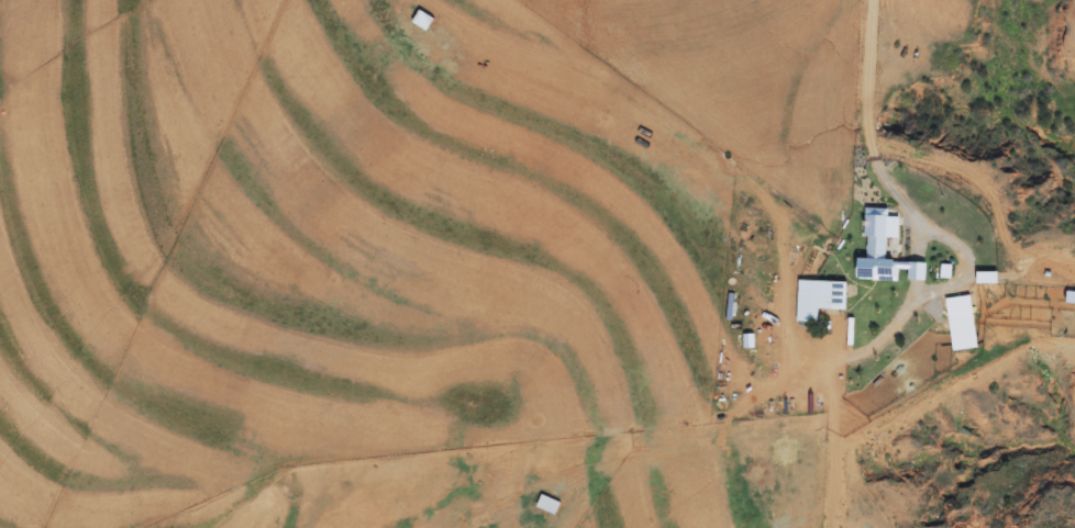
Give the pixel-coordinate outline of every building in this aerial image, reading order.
[(425,30),(432,18),(418,9),(410,21),(425,30)] [(925,261),(885,259),(886,229),(867,228),(865,257),(855,257),(854,278),(897,280),(897,270),(905,270),(905,280),(924,281),(925,261)] [(845,280),(796,279),(796,308),(845,309),(845,280)] [(559,501),(540,493),(534,507),(554,515),(559,501)]
